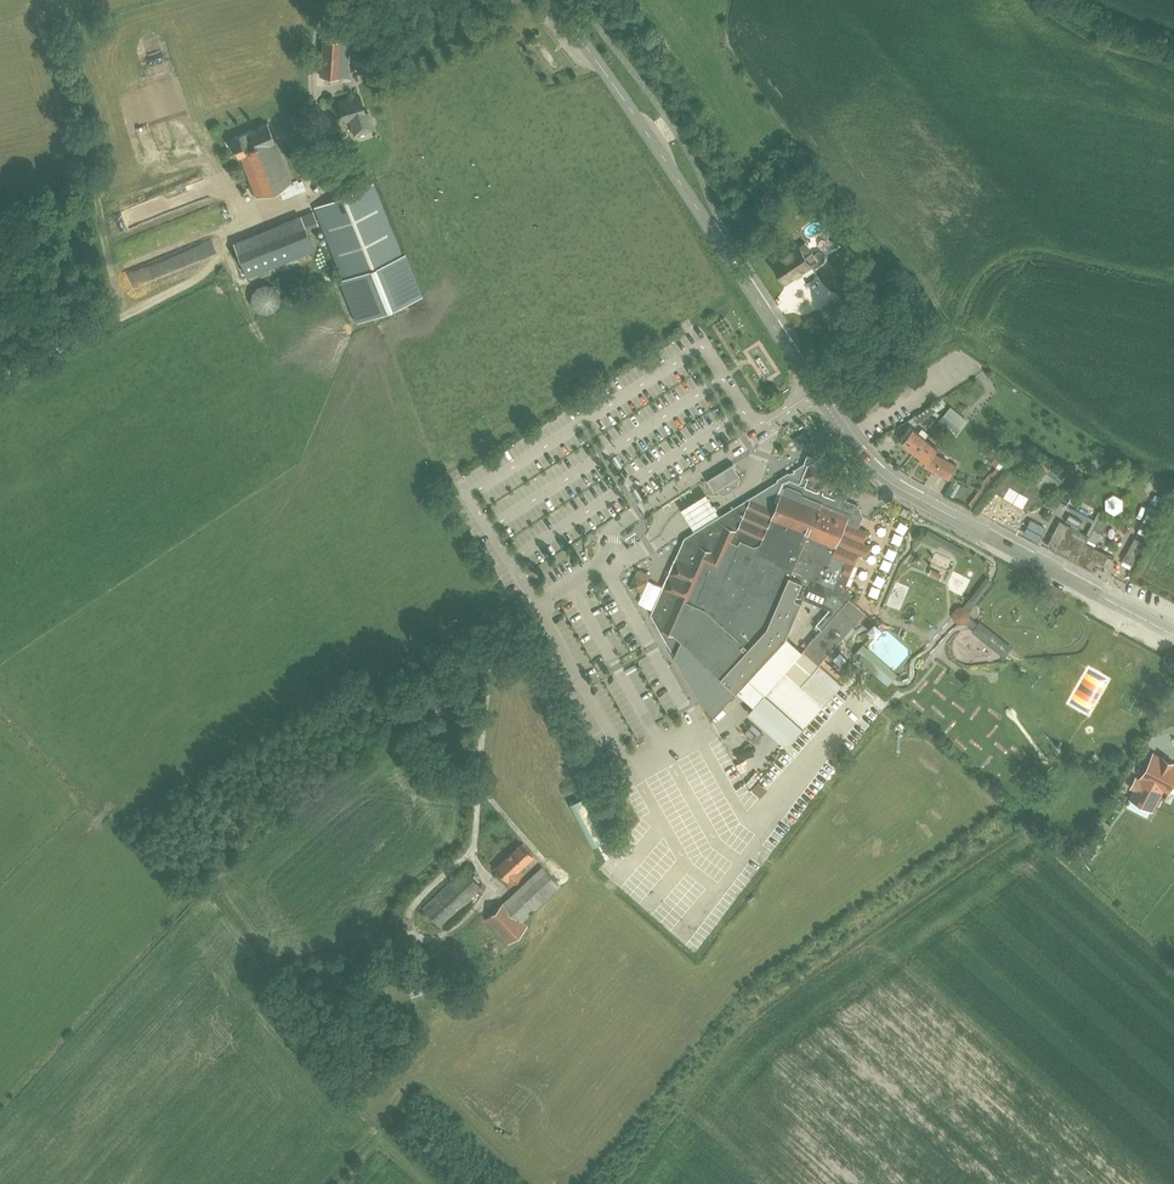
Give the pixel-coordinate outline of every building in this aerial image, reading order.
[(375,33),(352,31),(351,41),(341,40),(341,41),(323,39),(320,75),(349,76),(349,66),(372,67),(375,33)] [(354,134),(373,128),(368,112),(365,113),(359,95),(338,102),(344,121),(350,119),(354,134)] [(257,197),(291,183),(267,123),(230,138),(238,157),(240,155),(257,197)] [(417,295),(372,183),(313,207),(358,318),(417,295)] [(127,205),(109,212),(112,219),(130,212),(127,205)] [(314,249),(306,228),(318,223),(313,210),(233,242),(247,276),(314,249)] [(820,220),(808,226),(816,242),(828,235),(820,220)] [(811,263),(817,259),(812,251),(805,255),(799,245),(773,263),(786,282),(812,264),(811,263)] [(169,254),(128,269),(134,284),(175,270),(169,254)] [(844,314),(835,299),(821,309),(830,323),(844,314)] [(930,406),(914,416),(918,422),(936,410),(930,406)] [(964,425),(947,410),(939,420),(956,434),(964,425)] [(915,451),(926,437),(913,427),(902,441),(915,451)] [(926,437),(915,451),(921,456),(918,461),(924,465),(931,469),(939,455),(934,452),(938,447),(926,437)] [(957,464),(939,455),(931,469),(949,479),(957,464)] [(994,472),(993,471),(982,484),(986,487),(971,506),(976,510),(1009,467),(995,456),(992,461),(999,466),(994,472)] [(777,480),(752,496),(685,537),(676,557),(662,588),(651,614),(660,630),(686,676),(702,702),(711,719),(737,691),(737,690),(741,693),(754,704),(748,712),(787,746),(843,684),(820,663),(859,619),(873,631),(879,624),(865,612),(849,597),(851,596),(852,594),(845,587),(859,553),(867,556),(871,545),(864,542),(868,531),(858,527),(863,516),(863,515),(859,504),(841,497),(843,492),(844,489),(849,478),(839,474),(842,468),(839,467),(834,465),(825,461),(822,467),(810,462),(809,465),(805,464),(805,462),(804,463),(795,468),(794,468),(793,469),(795,469),(794,471),(793,471),(790,473),(789,471),(776,479),(777,480)] [(722,491),(727,492),(738,485),(739,480),(737,476),(740,474),(737,469),(733,463),(707,479),(711,485),(714,490),(719,487),(722,491)] [(705,489),(680,504),(681,505),(689,518),(693,525),(718,511),(714,504),(706,490),(705,489)] [(910,518),(913,512),(904,507),(901,513),(910,518)] [(1090,536),(1061,521),(1051,539),(1061,544),(1058,550),(1058,551),(1065,554),(1066,554),(1069,548),(1073,550),(1072,553),(1072,554),(1075,555),(1076,555),(1078,561),(1085,565),(1091,563),(1092,565),(1094,566),(1096,565),(1097,563),(1098,563),(1103,566),(1109,554),(1086,542),(1090,536)] [(1093,535),(1089,541),(1102,550),(1106,544),(1093,535)] [(938,552),(935,563),(949,568),(951,563),(947,562),(949,556),(938,552)] [(635,574),(630,586),(643,592),(645,585),(648,579),(635,574)] [(1010,661),(1018,650),(972,617),(996,584),(987,578),(964,611),(962,611),(960,612),(958,614),(957,616),(956,619),(956,622),(957,624),(958,626),(959,627),(962,629),(964,629),(966,629),(968,629),(972,627),(978,632),(975,635),(1010,661)] [(904,609),(910,585),(896,581),(891,606),(904,609)] [(895,678),(861,647),(854,655),(888,685),(895,678)] [(852,682),(858,677),(852,670),(846,675),(852,682)] [(726,741),(732,750),(737,747),(731,737),(726,741)] [(1132,797),(1152,808),(1163,786),(1169,789),(1173,780),(1173,764),(1172,763),(1173,762),(1164,757),(1163,758),(1154,754),(1143,776),(1141,780),(1137,778),(1133,786),(1137,788),(1132,797)] [(784,760),(780,763),(779,762),(774,765),(781,776),(791,770),(784,760)] [(771,768),(758,781),(768,791),(781,778),(771,768)] [(610,837),(587,794),(570,803),(593,846),(610,837)] [(517,870),(532,856),(521,844),(495,868),(511,884),(521,874),(517,870)] [(528,926),(523,920),(560,885),(542,866),(486,919),(509,943),(528,926)] [(482,888),(463,870),(422,909),(440,927),(482,888)]
